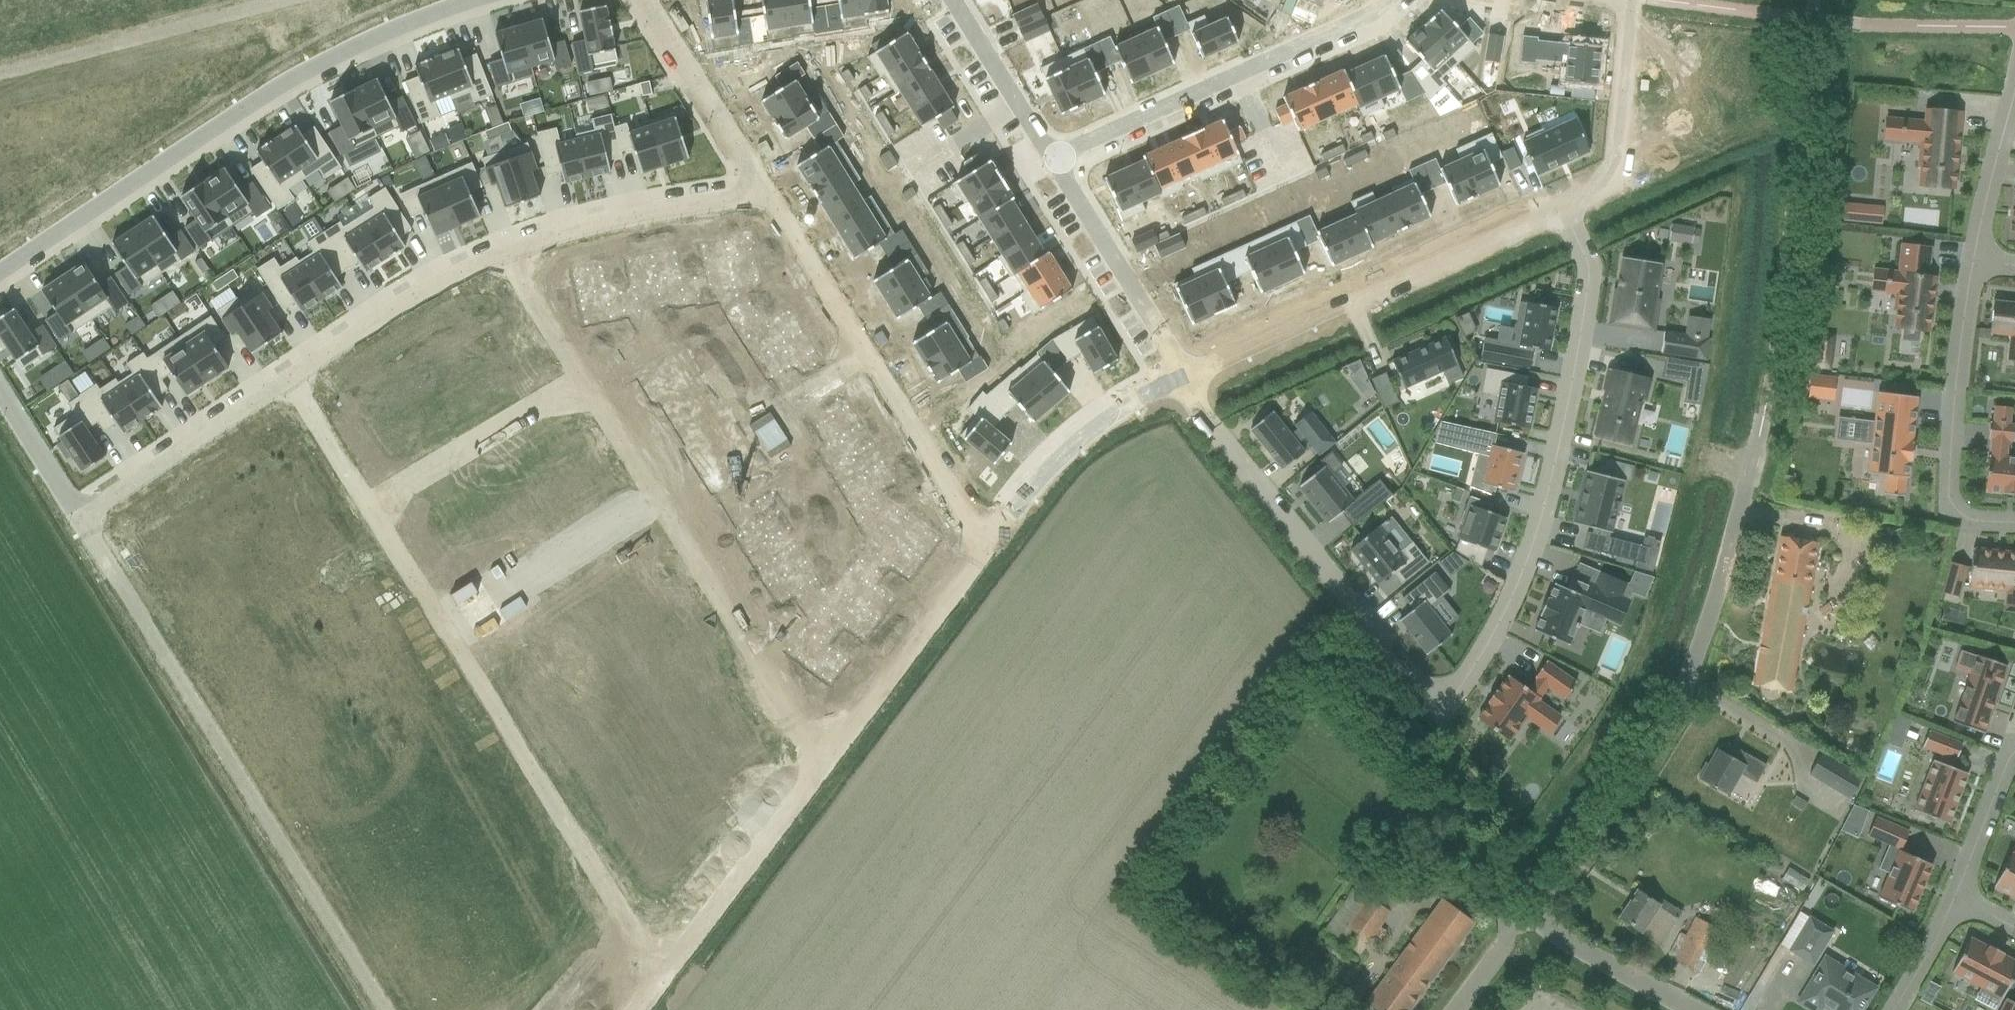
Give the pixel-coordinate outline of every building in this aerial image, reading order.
[(713,50),(753,44),(749,18),(735,20),(732,0),(705,0),(713,50)] [(749,18),(753,44),(791,38),(785,0),(761,0),(763,15),(749,18)] [(791,38),(792,38),(792,36),(814,33),(814,35),(828,32),(824,6),(810,8),(809,0),(785,0),(791,38)] [(824,6),(828,32),(866,27),(862,0),(838,0),(838,4),(824,6)] [(866,27),(867,26),(866,20),(888,16),(886,0),(862,0),(866,27)] [(1037,4),(1012,16),(1018,29),(1043,18),(1037,4)] [(1178,5),(1165,11),(1176,36),(1189,30),(1202,59),(1238,42),(1227,17),(1208,26),(1203,16),(1186,23),(1178,5)] [(585,40),(571,43),(578,74),(593,71),(592,65),(617,60),(612,35),(613,35),(610,21),(609,21),(606,6),(579,11),(585,40)] [(1440,10),(1423,26),(1457,64),(1475,48),(1471,43),(1482,34),(1468,19),(1458,29),(1440,10)] [(1157,28),(1135,37),(1152,74),(1174,64),(1164,42),(1176,36),(1165,11),(1152,17),(1157,28)] [(1043,18),(1018,29),(1024,42),(1049,31),(1043,18)] [(542,19),(518,26),(534,78),(535,77),(532,68),(553,62),(556,71),(571,67),(563,42),(550,46),(542,19)] [(502,60),(489,64),(496,89),(534,78),(518,26),(494,33),(502,60)] [(1423,26),(1405,42),(1421,60),(1409,71),(1424,94),(1429,101),(1446,85),(1441,79),(1457,64),(1423,26)] [(907,33),(867,57),(879,76),(918,52),(907,33)] [(1488,34),(1484,61),(1498,63),(1503,36),(1488,34)] [(1522,36),(1519,62),(1535,64),(1535,60),(1566,63),(1564,82),(1596,85),(1600,45),(1568,42),(1568,44),(1537,40),(1537,37),(1522,36)] [(1109,37),(1096,43),(1107,67),(1120,61),(1130,84),(1152,74),(1135,37),(1114,47),(1109,37)] [(875,38),(869,42),(875,52),(882,48),(875,38)] [(1096,43),(1062,58),(1083,105),(1085,104),(1092,102),(1091,101),(1105,95),(1094,73),(1107,67),(1096,43)] [(458,49),(436,58),(453,99),(469,93),(473,103),(492,95),(476,54),(462,59),(458,49)] [(918,52),(879,76),(879,78),(883,75),(894,92),(898,90),(930,70),(918,52)] [(1384,55),(1364,65),(1379,99),(1399,90),(1405,102),(1424,94),(1409,71),(1394,78),(1384,55)] [(418,77),(405,82),(421,124),(440,116),(434,101),(450,95),(452,99),(453,99),(436,58),(431,59),(420,63),(421,64),(414,66),(418,77)] [(1062,58),(1040,68),(1051,94),(1055,103),(1056,103),(1061,115),(1083,105),(1062,58)] [(1499,63),(1498,63),(1484,61),(1483,61),(1478,87),(1485,95),(1494,91),(1499,63)] [(775,92),(761,101),(773,120),(816,93),(816,92),(810,96),(799,78),(805,74),(797,62),(774,76),(782,88),(781,89),(781,88),(775,92)] [(1343,70),(1342,70),(1363,116),(1383,107),(1364,65),(1345,73),(1343,70)] [(847,69),(840,74),(847,84),(854,79),(847,69)] [(930,70),(898,90),(910,108),(941,88),(930,70)] [(1342,70),(1323,79),(1338,113),(1357,104),(1362,117),(1363,116),(1342,70)] [(354,89),(353,90),(377,138),(399,127),(402,133),(415,126),(401,97),(389,103),(377,79),(354,90),(354,89)] [(1323,79),(1303,88),(1318,122),(1338,113),(1323,79)] [(649,81),(639,83),(642,96),(652,94),(649,81)] [(865,85),(858,89),(865,100),(871,95),(865,85)] [(941,88),(910,108),(922,127),(935,119),(942,130),(957,120),(950,110),(953,108),(941,88)] [(1286,105),(1274,110),(1280,123),(1281,126),(1293,120),(1293,121),(1297,130),(1298,131),(1318,122),(1303,88),(1282,97),(1286,105)] [(342,126),(329,132),(341,155),(377,138),(353,90),(330,101),(342,126)] [(816,93),(773,120),(774,123),(783,137),(783,136),(785,140),(806,127),(813,139),(836,124),(816,93)] [(1920,166),(1919,186),(1954,189),(1961,111),(1925,108),(1924,121),(1903,119),(1901,141),(1920,143),(1918,166),(1920,166)] [(881,112),(875,116),(881,126),(888,122),(881,112)] [(674,113),(650,120),(665,166),(689,158),(674,113)] [(594,130),(576,134),(587,178),(610,172),(607,161),(622,157),(620,152),(614,127),(611,114),(591,119),(594,130)] [(1537,175),(1589,152),(1574,119),(1543,133),(1542,129),(1525,137),(1527,140),(1522,143),(1537,175)] [(626,123),(614,127),(620,152),(633,148),(641,174),(665,166),(650,120),(649,121),(650,125),(629,132),(626,123)] [(1202,129),(1221,172),(1241,163),(1234,147),(1246,142),(1239,126),(1227,131),(1222,120),(1203,129),(1202,129)] [(508,122),(496,127),(499,134),(499,136),(512,131),(508,122)] [(888,122),(881,126),(887,136),(894,132),(888,122)] [(821,150),(796,165),(808,185),(848,160),(836,141),(843,137),(836,124),(813,139),(821,150)] [(296,125),(276,139),(303,180),(318,170),(324,179),(341,168),(314,127),(302,135),(296,125)] [(496,127),(484,131),(487,141),(499,136),(499,134),(496,127)] [(556,128),(536,133),(547,176),(561,172),(564,183),(587,178),(576,134),(575,134),(576,139),(560,143),(556,128)] [(1202,129),(1182,138),(1201,181),(1221,172),(1202,129)] [(1392,129),(1381,134),(1385,141),(1396,136),(1392,129)] [(1370,132),(1359,137),(1363,144),(1374,139),(1370,132)] [(1491,133),(1456,149),(1477,196),(1499,186),(1489,163),(1502,158),(1491,133)] [(1181,139),(1162,147),(1182,190),(1183,189),(1181,185),(1198,177),(1200,181),(1201,181),(1182,138),(1181,138),(1181,139)] [(262,161),(250,169),(277,210),(294,199),(288,190),(303,180),(276,139),(271,142),(271,141),(261,147),(262,148),(256,152),(262,161)] [(527,143),(504,151),(522,203),(540,197),(531,172),(537,170),(527,143)] [(1342,145),(1331,150),(1334,157),(1345,152),(1342,145)] [(1162,147),(1143,156),(1162,199),(1182,190),(1162,147)] [(1512,147),(1501,152),(1509,170),(1521,165),(1512,147)] [(1435,158),(1422,164),(1433,189),(1446,183),(1456,205),(1477,196),(1456,149),(1455,149),(1460,160),(1439,169),(1435,158)] [(1331,150),(1320,155),(1323,162),(1334,157),(1331,150)] [(1364,150),(1354,155),(1357,162),(1368,157),(1364,150)] [(504,151),(481,159),(491,186),(497,184),(505,209),(522,203),(504,151)] [(889,151),(878,157),(883,164),(893,157),(889,151)] [(969,173),(952,184),(964,203),(1002,179),(996,169),(995,170),(990,161),(984,164),(977,154),(963,163),(969,173)] [(1354,155),(1343,160),(1346,167),(1357,162),(1354,155)] [(1144,160),(1125,169),(1144,211),(1145,211),(1141,202),(1159,194),(1161,199),(1162,199),(1143,156),(1142,157),(1144,160)] [(893,157),(883,164),(887,171),(897,164),(893,157)] [(848,160),(808,185),(820,203),(859,178),(848,160)] [(471,162),(436,178),(457,226),(480,216),(469,192),(482,186),(471,162)] [(1412,179),(1392,188),(1409,226),(1430,217),(1420,195),(1433,189),(1422,164),(1408,170),(1412,179)] [(204,181),(203,182),(232,226),(253,213),(256,218),(269,209),(251,183),(240,190),(225,168),(204,182),(204,181)] [(1325,168),(1314,173),(1318,180),(1329,175),(1325,168)] [(1125,169),(1104,178),(1123,221),(1144,211),(1125,169)] [(436,178),(400,194),(411,218),(423,212),(434,237),(457,226),(436,178)] [(859,178),(820,203),(831,221),(871,197),(870,196),(862,201),(852,184),(860,179),(859,178)] [(1002,179),(964,203),(964,204),(968,202),(979,219),(1013,198),(1008,190),(1002,179)] [(203,182),(181,197),(196,219),(185,227),(199,248),(232,226),(203,182)] [(374,208),(358,217),(385,259),(389,256),(390,257),(400,251),(399,250),(405,246),(399,237),(411,229),(385,187),(368,198),(374,208)] [(911,187),(901,194),(906,201),(916,194),(911,187)] [(1371,192),(1370,193),(1390,235),(1409,226),(1392,188),(1391,188),(1393,193),(1375,201),(1371,192)] [(1242,190),(1231,195),(1235,202),(1246,197),(1242,190)] [(1370,193),(1351,201),(1372,248),(1373,247),(1371,244),(1390,235),(1370,193)] [(1231,195),(1220,200),(1224,207),(1235,202),(1231,195)] [(871,197),(831,221),(843,240),(882,215),(871,197)] [(1013,198),(979,219),(990,237),(1022,218),(1011,200),(1013,199),(1013,198)] [(1355,214),(1337,223),(1352,257),(1372,248),(1351,201),(1350,202),(1355,214)] [(939,204),(932,209),(939,219),(946,215),(939,204)] [(1841,221),(1863,223),(1865,206),(1843,204),(1841,221)] [(1203,207),(1192,212),(1195,220),(1206,215),(1203,207)] [(1192,212),(1181,217),(1184,225),(1195,220),(1192,212)] [(882,215),(843,240),(855,259),(879,244),(886,256),(909,242),(901,229),(894,234),(882,215)] [(946,215),(939,219),(945,229),(952,225),(946,215)] [(1309,215),(1296,221),(1307,246),(1320,240),(1331,266),(1352,257),(1337,223),(1316,232),(1309,215)] [(153,216),(132,230),(162,273),(194,252),(180,230),(168,238),(153,216)] [(340,222),(323,232),(347,270),(359,262),(365,272),(385,259),(358,217),(343,227),(340,222)] [(1022,218),(990,237),(1002,256),(1033,236),(1022,218)] [(1296,221),(1261,237),(1283,284),(1304,274),(1297,259),(1298,259),(1295,252),(1295,253),(1294,252),(1307,246),(1296,221)] [(1670,225),(1668,240),(1692,243),(1694,228),(1670,225)] [(132,230),(112,243),(126,266),(115,273),(129,295),(162,273),(132,230)] [(1152,230),(1132,240),(1137,252),(1158,243),(1152,230)] [(1166,231),(1155,236),(1159,243),(1170,238),(1166,231)] [(296,257),(295,258),(321,299),(342,287),(336,277),(347,270),(323,232),(307,243),(313,252),(298,261),(296,257)] [(1159,243),(1154,245),(1160,259),(1172,253),(1178,268),(1192,262),(1185,247),(1179,234),(1170,238),(1159,243)] [(1033,236),(998,258),(1009,277),(1048,252),(1044,254),(1033,236)] [(738,239),(725,241),(733,281),(756,276),(748,237),(738,239)] [(1261,237),(1227,253),(1238,277),(1251,271),(1251,272),(1254,279),(1261,294),(1283,284),(1261,237)] [(707,271),(693,274),(698,300),(712,297),(710,285),(733,281),(725,241),(712,244),(702,246),(707,271)] [(962,241),(955,245),(962,256),(969,251),(962,241)] [(894,268),(873,281),(885,300),(919,279),(928,273),(909,242),(886,256),(894,268)] [(1896,308),(1894,328),(1928,332),(1935,276),(1928,275),(1931,247),(1901,243),(1898,272),(1888,270),(1887,279),(1885,279),(1885,283),(1886,284),(1885,293),(1895,294),(1893,308),(1896,308)] [(969,251),(962,256),(968,266),(975,262),(969,251)] [(674,252),(651,256),(659,295),(682,291),(684,303),(698,300),(693,274),(680,277),(674,252)] [(1048,252),(1009,277),(1010,278),(1013,276),(1024,292),(1019,295),(1020,295),(1060,271),(1048,252)] [(1227,253),(1192,268),(1213,315),(1214,315),(1235,306),(1225,283),(1238,277),(1227,253)] [(633,286),(619,289),(624,315),(638,312),(636,300),(659,295),(651,256),(628,261),(633,286)] [(1654,331),(1659,299),(1656,299),(1661,263),(1623,257),(1622,257),(1621,258),(1622,258),(1617,289),(1614,288),(1609,324),(1654,331)] [(274,258),(257,269),(283,310),(295,303),(301,312),(321,299),(295,258),(280,267),(274,258)] [(84,262),(63,276),(92,320),(112,307),(115,312),(128,304),(110,277),(98,284),(84,262)] [(601,266),(574,272),(582,311),(608,306),(610,318),(624,315),(619,289),(606,292),(601,266)] [(1194,275),(1173,284),(1192,325),(1213,315),(1192,268),(1191,269),(1194,275)] [(233,269),(222,276),(227,285),(238,277),(233,269)] [(1060,271),(1020,295),(1032,315),(1072,290),(1060,271)] [(63,276),(42,290),(57,312),(45,320),(60,341),(92,320),(63,276)] [(222,276),(211,283),(216,292),(227,285),(222,276)] [(985,278),(978,282),(984,292),(991,288),(985,278)] [(919,279),(885,300),(897,319),(918,306),(925,318),(948,304),(940,292),(930,298),(919,279)] [(237,297),(236,298),(267,344),(282,334),(267,312),(272,308),(259,288),(240,301),(237,297)] [(991,288),(984,292),(991,303),(998,298),(991,288)] [(236,298),(216,311),(232,335),(237,332),(252,354),(267,344),(236,298)] [(497,300),(474,314),(487,335),(475,342),(489,364),(501,357),(495,348),(518,334),(497,300)] [(752,301),(730,315),(737,327),(760,313),(752,301)] [(1480,357),(1480,358),(1529,368),(1533,348),(1549,351),(1557,307),(1526,302),(1526,303),(1519,301),(1515,328),(1516,328),(1513,343),(1485,337),(1485,339),(1484,343),(1483,343),(1480,357)] [(1993,301),(1990,333),(2010,335),(2009,344),(2014,344),(2014,303),(1993,301)] [(926,334),(912,343),(924,363),(968,336),(948,304),(925,318),(932,330),(931,331),(931,330),(925,334),(926,334)] [(0,318),(0,337),(22,369),(56,347),(42,325),(30,333),(14,308),(0,318)] [(760,313),(737,327),(745,339),(755,333),(767,353),(801,332),(788,312),(767,325),(760,313)] [(1468,312),(1455,318),(1459,327),(1472,321),(1468,312)] [(211,316),(178,337),(207,381),(228,367),(213,345),(225,337),(211,316)] [(690,316),(675,325),(680,332),(694,323),(690,316)] [(1091,316),(1051,340),(1066,362),(1081,353),(1093,374),(1117,360),(1091,316)] [(1003,319),(996,323),(1002,333),(1009,329),(1003,319)] [(654,331),(623,351),(633,368),(665,348),(654,331)] [(801,332),(767,353),(780,373),(797,362),(803,373),(815,365),(809,355),(813,352),(801,332)] [(1706,359),(1709,339),(1698,337),(1698,335),(1694,335),(1694,336),(1664,332),(1660,352),(1706,359)] [(701,335),(691,341),(697,351),(707,344),(701,335)] [(968,336),(924,363),(937,384),(951,375),(957,372),(957,371),(958,371),(965,383),(988,368),(980,356),(979,357),(967,338),(968,337),(968,336)] [(1393,359),(1391,360),(1404,389),(1406,389),(1405,388),(1442,371),(1456,365),(1456,366),(1458,365),(1457,364),(1456,362),(1455,359),(1445,336),(1443,337),(1393,360),(1393,359)] [(143,352),(143,353),(167,390),(168,389),(161,380),(172,373),(187,395),(207,381),(178,337),(147,358),(143,352)] [(1019,367),(1018,368),(1051,407),(1053,405),(1053,406),(1065,396),(1064,396),(1069,392),(1058,379),(1059,379),(1054,374),(1053,373),(1066,362),(1051,340),(1036,353),(1037,354),(1020,368),(1019,367)] [(707,344),(697,351),(703,360),(713,354),(707,344)] [(665,348),(633,368),(644,384),(675,365),(665,348)] [(115,378),(114,379),(142,420),(147,417),(147,418),(157,411),(156,411),(162,407),(156,398),(167,390),(143,353),(126,364),(132,373),(118,382),(115,378)] [(1665,359),(1662,377),(1686,381),(1704,384),(1709,364),(1665,357),(1665,359)] [(74,374),(65,362),(40,379),(48,391),(74,374)] [(675,365),(644,384),(654,400),(690,378),(690,377),(685,380),(675,365)] [(722,368),(711,374),(717,383),(728,377),(722,368)] [(982,392),(981,392),(1004,415),(1017,404),(1017,405),(1022,410),(1033,423),(1051,407),(1018,368),(985,395),(982,392)] [(1593,435),(1593,436),(1630,445),(1630,444),(1641,400),(1644,401),(1644,399),(1648,380),(1649,380),(1649,379),(1608,368),(1607,370),(1608,370),(1603,388),(1602,389),(1605,390),(1594,435),(1593,435)] [(1486,369),(1482,392),(1499,395),(1494,421),(1528,428),(1536,389),(1525,387),(1527,377),(1486,369)] [(740,370),(733,374),(741,387),(748,383),(740,370)] [(1385,372),(1371,379),(1384,408),(1399,402),(1385,372)] [(1832,399),(1834,379),(1811,376),(1809,396),(1832,399)] [(364,377),(343,389),(365,424),(385,411),(364,377)] [(728,377),(717,383),(723,393),(734,386),(728,377)] [(690,378),(654,400),(654,401),(659,398),(669,414),(700,394),(690,378)] [(96,384),(79,395),(80,396),(104,432),(116,424),(122,433),(142,420),(114,379),(100,389),(96,384)] [(976,416),(960,436),(994,464),(1011,443),(993,428),(1004,415),(981,392),(967,409),(976,416)] [(1855,421),(1853,440),(1872,443),(1868,473),(1886,476),(1884,494),(1903,497),(1905,478),(1907,478),(1909,461),(1911,462),(1913,443),(1911,442),(1917,397),(1891,394),(1878,392),(1874,421),(1874,424),(1855,421)] [(700,394),(669,414),(680,431),(711,411),(700,394)] [(75,414),(53,428),(62,441),(57,444),(67,459),(72,455),(83,472),(105,457),(87,429),(97,423),(104,432),(80,396),(68,404),(75,414)] [(831,416),(816,426),(828,445),(859,425),(847,406),(843,409),(836,398),(824,406),(831,416)] [(554,401),(520,422),(532,442),(522,448),(530,460),(553,446),(545,434),(566,421),(554,401)] [(711,435),(687,450),(699,470),(733,449),(721,429),(733,421),(726,409),(703,423),(711,435)] [(1272,412),(1250,429),(1283,470),(1304,452),(1298,444),(1305,438),(1319,455),(1335,442),(1310,412),(1294,425),(1297,428),(1289,434),(1272,412)] [(1440,421),(1435,443),(1489,457),(1482,484),(1513,492),(1514,489),(1514,488),(1516,482),(1516,481),(1523,453),(1493,445),(1496,434),(1440,421)] [(2006,457),(2007,441),(2014,441),(2014,430),(2014,425),(1989,422),(1987,438),(1991,439),(1989,456),(1988,456),(1984,491),(2002,493),(2002,494),(2014,495),(2014,458),(2006,457)] [(859,425),(828,445),(839,463),(871,444),(859,425)] [(871,444),(839,463),(851,482),(882,462),(871,444)] [(565,445),(554,452),(560,461),(571,454),(565,445)] [(733,449),(699,470),(712,490),(736,475),(743,487),(765,473),(758,461),(746,469),(733,449)] [(790,451),(783,455),(791,468),(798,463),(790,451)] [(1315,473),(1299,486),(1329,523),(1341,513),(1344,516),(1343,516),(1352,527),(1392,495),(1391,494),(1380,480),(1379,479),(1352,501),(1330,474),(1342,465),(1333,455),(1334,455),(1331,451),(1310,468),(1313,472),(1313,471),(1315,473)] [(571,454),(560,461),(565,470),(571,466),(593,503),(615,489),(592,453),(576,463),(571,454)] [(882,462),(851,482),(862,501),(851,508),(874,494),(894,481),(882,462)] [(526,463),(516,469),(522,479),(532,473),(526,463)] [(781,463),(771,470),(777,479),(787,473),(781,463)] [(798,463),(791,468),(799,480),(806,476),(798,463)] [(565,470),(550,479),(573,515),(593,503),(571,466),(565,470)] [(496,471),(486,477),(492,487),(502,481),(496,471)] [(1586,471),(1573,523),(1593,528),(1591,533),(1587,532),(1583,548),(1616,556),(1615,561),(1632,565),(1633,561),(1637,561),(1635,567),(1652,571),(1656,556),(1640,551),(1642,545),(1608,537),(1609,533),(1611,533),(1616,511),(1617,511),(1619,502),(1624,480),(1586,471)] [(743,487),(723,500),(733,517),(765,497),(754,480),(766,473),(765,473),(743,487)] [(550,479),(530,492),(553,528),(573,515),(550,479)] [(502,481),(492,487),(498,497),(508,491),(502,481)] [(796,487),(786,494),(792,503),(802,497),(796,487)] [(813,487),(806,492),(814,504),(821,500),(813,487)] [(530,492),(510,504),(532,541),(553,528),(530,492)] [(874,494),(851,508),(859,520),(881,506),(874,494)] [(1459,539),(1455,550),(1481,567),(1487,549),(1494,552),(1506,518),(1488,511),(1491,504),(1469,496),(1459,524),(1463,525),(1458,539),(1459,539)] [(765,497),(733,517),(743,532),(738,536),(775,514),(765,497)] [(802,497),(792,503),(798,512),(808,506),(802,497)] [(821,500),(814,504),(822,517),(829,513),(821,500)] [(447,501),(437,507),(443,517),(453,511),(447,501)] [(510,504),(488,518),(511,554),(532,541),(510,504)] [(453,511),(443,517),(450,527),(459,521),(453,511)] [(775,514),(738,536),(748,553),(780,533),(770,517),(775,514)] [(480,515),(457,529),(480,565),(502,551),(480,515)] [(905,516),(890,535),(922,559),(937,540),(905,516)] [(817,520),(806,526),(812,536),(822,529),(817,520)] [(1378,527),(1350,549),(1378,583),(1392,572),(1402,583),(1428,562),(1412,541),(1398,552),(1378,527)] [(457,529),(435,543),(457,578),(480,565),(457,529)] [(822,529),(812,536),(818,545),(828,539),(822,529)] [(780,533),(748,553),(759,569),(790,549),(780,533)] [(867,547),(859,558),(880,574),(888,563),(908,578),(922,559),(890,535),(876,554),(867,547)] [(1753,685),(1773,688),(1791,691),(1817,543),(1780,536),(1753,685)] [(833,545),(818,555),(822,562),(837,553),(833,545)] [(1973,548),(1971,569),(1966,568),(1967,567),(1950,562),(1942,588),(1959,593),(1963,578),(1969,579),(1969,583),(2006,586),(2007,580),(2014,581),(2014,552),(1973,548)] [(790,549),(759,569),(769,585),(800,566),(790,549)] [(1452,551),(1441,560),(1453,574),(1467,562),(1452,551)] [(859,576),(845,595),(877,619),(891,600),(871,585),(880,574),(859,558),(850,570),(859,576)] [(800,566),(769,585),(779,602),(811,583),(800,566)] [(1412,610),(1399,620),(1427,654),(1451,635),(1429,607),(1450,590),(1434,571),(1402,597),(1412,610)] [(1540,616),(1534,631),(1569,646),(1584,609),(1606,618),(1616,593),(1624,596),(1629,584),(1598,571),(1593,582),(1573,574),(1566,588),(1554,583),(1548,597),(1547,597),(1539,616),(1540,616)] [(1642,575),(1634,593),(1645,597),(1653,577),(1634,571),(1634,572),(1642,575)] [(821,606),(812,618),(833,634),(842,623),(862,638),(877,619),(845,595),(831,614),(821,606)] [(294,617),(287,622),(295,635),(302,630),(294,617)] [(814,637),(798,658),(829,682),(846,660),(825,645),(833,634),(812,618),(804,629),(814,637)] [(314,648),(307,653),(315,665),(322,661),(314,648)] [(1983,733),(2006,665),(1976,655),(1976,656),(1961,651),(1960,652),(1975,657),(1953,723),(1983,733)] [(322,661),(315,665),(323,678),(329,674),(322,661)] [(1489,702),(1478,719),(1509,741),(1526,716),(1535,722),(1546,707),(1537,701),(1540,697),(1539,697),(1547,686),(1564,698),(1575,683),(1545,661),(1535,677),(1537,679),(1529,690),(1508,675),(1497,692),(1495,691),(1487,701),(1489,702)] [(335,694),(328,698),(336,711),(343,707),(335,694)] [(343,707),(336,711),(344,724),(351,720),(343,707)] [(1914,811),(1948,824),(1968,773),(1951,767),(1955,759),(1956,759),(1962,743),(1928,730),(1922,747),(1941,754),(1938,762),(1933,760),(1914,811)] [(367,734),(360,738),(368,751),(375,746),(367,734)] [(375,746),(368,751),(376,763),(383,759),(375,746)] [(1756,782),(1766,765),(1738,749),(1733,758),(1718,749),(1708,765),(1705,763),(1698,774),(1702,776),(1700,779),(1727,795),(1741,770),(1745,772),(1743,775),(1756,782)] [(1861,778),(1821,754),(1809,773),(1850,797),(1861,778)] [(1428,801),(1417,793),(1411,801),(1422,810),(1428,801)] [(1859,837),(1870,810),(1853,803),(1842,830),(1859,837)] [(1889,844),(1879,868),(1889,873),(1879,898),(1911,912),(1932,864),(1899,850),(1900,848),(1901,849),(1908,832),(1875,818),(1868,834),(1889,844)] [(2014,897),(2014,898),(2014,851),(2014,853),(2011,852),(1993,886),(2014,897)] [(1355,886),(1322,931),(1357,956),(1371,938),(1379,926),(1390,911),(1369,896),(1355,886)] [(1637,890),(1619,917),(1641,931),(1640,933),(1658,945),(1680,912),(1660,899),(1657,904),(1637,890)] [(1366,1002),(1377,1009),(1410,1009),(1475,923),(1442,899),(1366,1002)] [(1809,915),(1788,949),(1813,965),(1834,930),(1809,915)] [(1696,917),(1674,959),(1698,972),(1720,930),(1696,917)] [(2002,997),(2014,973),(2014,962),(2001,954),(2002,952),(1989,945),(1988,947),(1969,938),(1952,971),(2002,997)] [(1799,1001),(1814,1009),(1819,1009),(1822,1004),(1831,1009),(1861,1009),(1863,1006),(1874,988),(1825,959),(1810,984),(1799,1001)] [(2001,1009),(2014,1009),(2014,1003),(2007,998),(2001,1009)]
